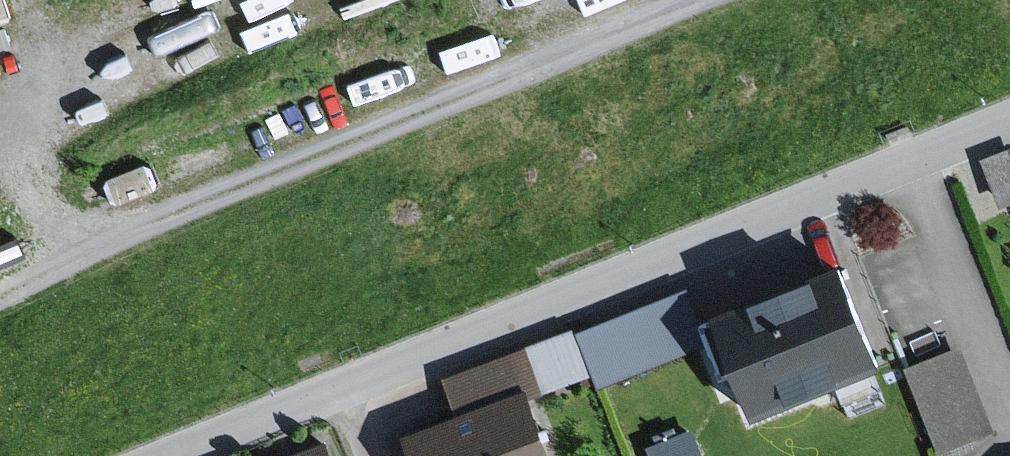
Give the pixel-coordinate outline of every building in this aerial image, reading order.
[(986,160),(1008,214),(1009,213),(1009,150),(986,160)] [(696,266),(710,304),(804,268),(789,230),(696,266)] [(849,265),(718,316),(759,420),(889,370),(849,265)] [(577,333),(448,380),(463,422),(538,395),(593,375),(577,333)] [(968,351),(912,372),(944,454),(999,433),(968,351)] [(418,438),(424,455),(560,455),(538,395),(463,422),(418,438)] [(332,440),(290,455),(338,455),(332,440)]
